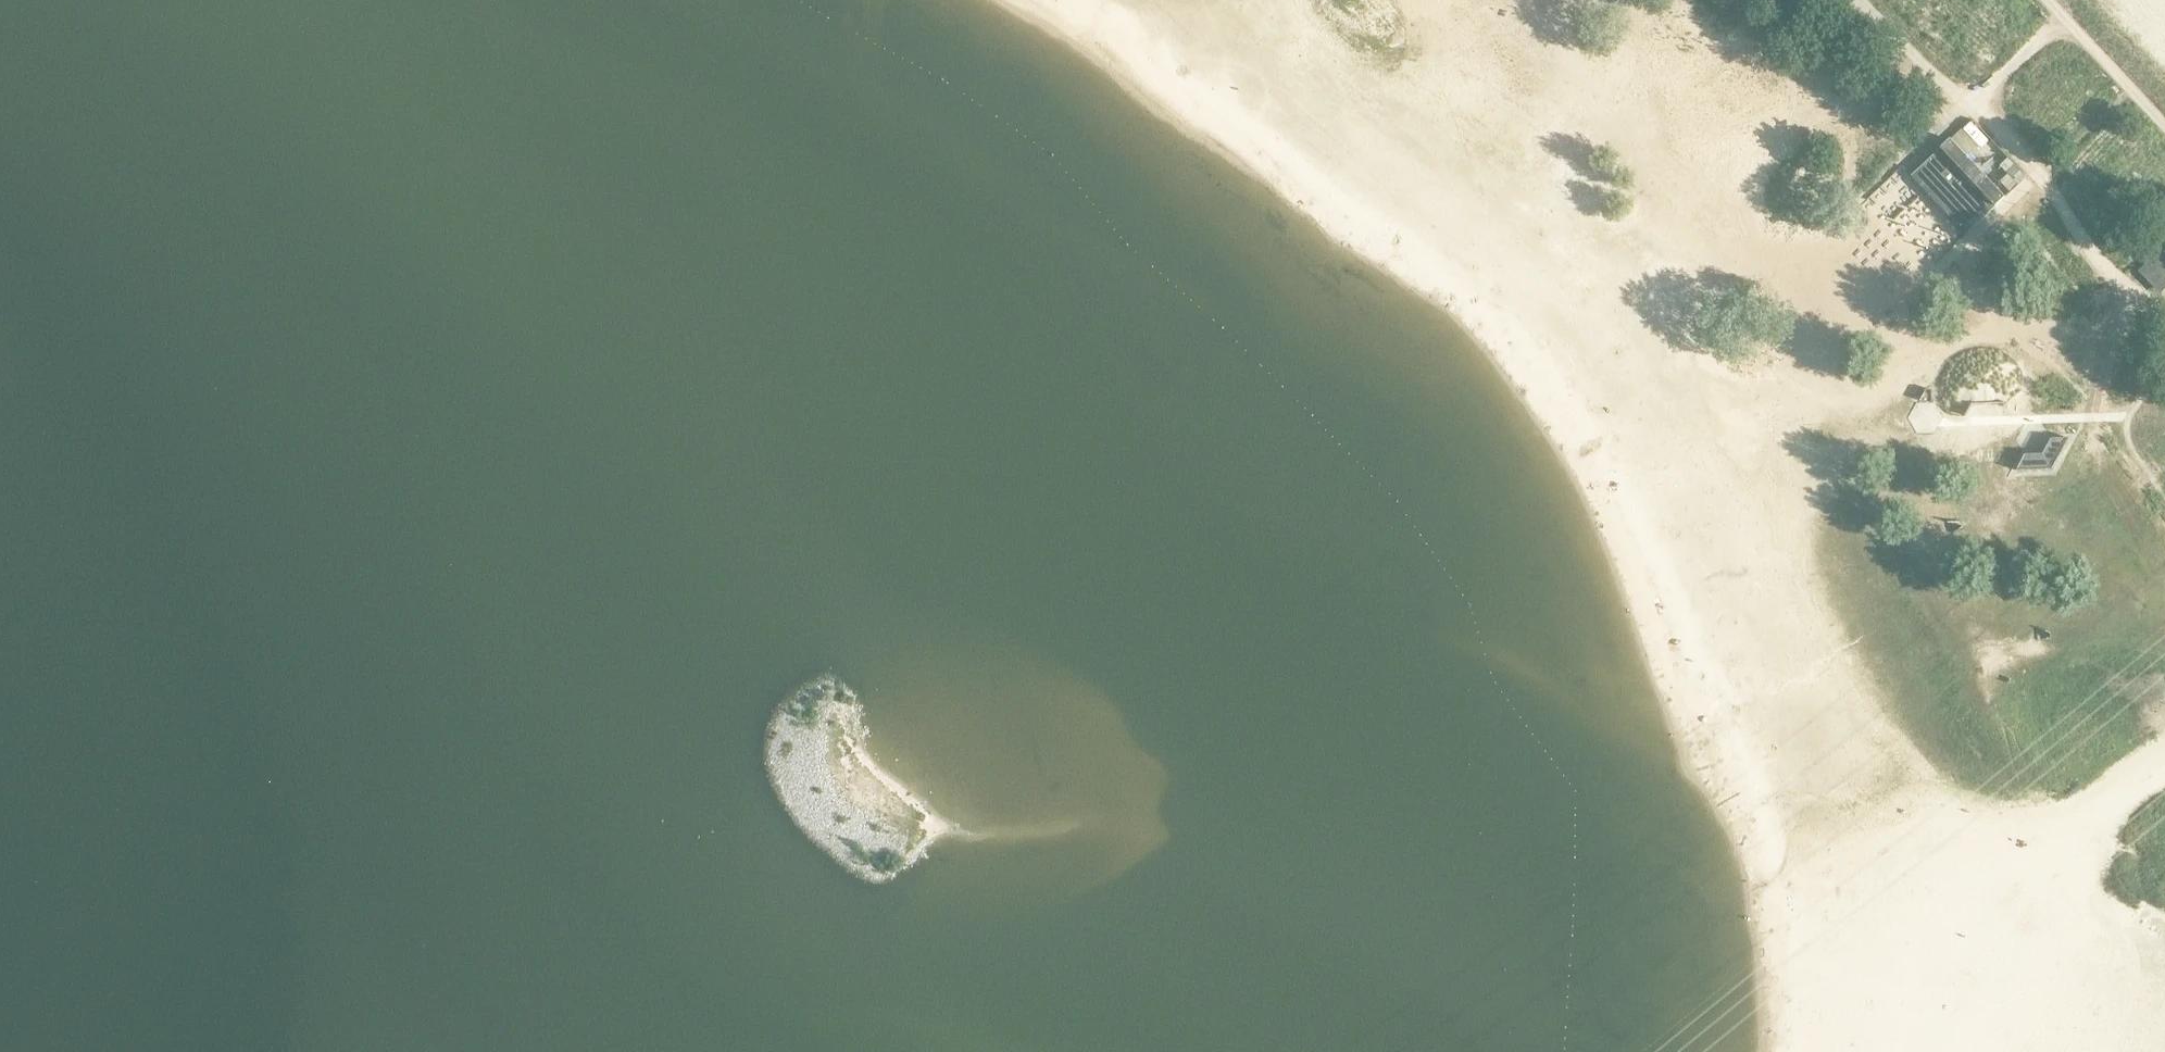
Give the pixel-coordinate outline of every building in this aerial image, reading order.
[(2005,198),(1950,139),(1911,176),(1966,234),(2005,198)] [(2017,196),(2024,188),(2006,173),(2000,180),(2017,196)] [(2156,255),(2147,263),(2150,266),(2143,274),(2158,289),(2164,282),(2164,280),(2162,277),(2164,275),(2164,265),(2156,255)] [(2025,455),(2016,470),(2052,469),(2069,438),(2051,439),(2042,454),(2025,455)]
